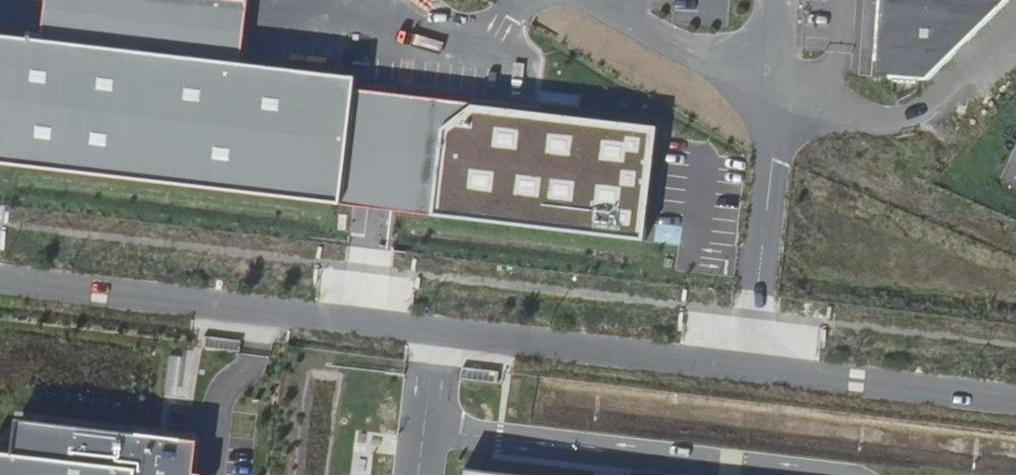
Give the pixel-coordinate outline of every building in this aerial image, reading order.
[(41,40),(241,61),(247,0),(45,0),(41,40)] [(873,78),(925,83),(1009,0),(878,0),(873,78)] [(337,203),(350,88),(351,72),(241,61),(41,40),(0,35),(0,168),(337,203)] [(350,88),(337,203),(429,213),(438,128),(470,103),(350,88)] [(438,128),(429,213),(644,236),(655,129),(470,103),(438,128)] [(308,412),(278,411),(275,474),(305,474),(308,412)] [(0,455),(0,474),(185,474),(188,447),(14,429),(11,457),(0,455)]
